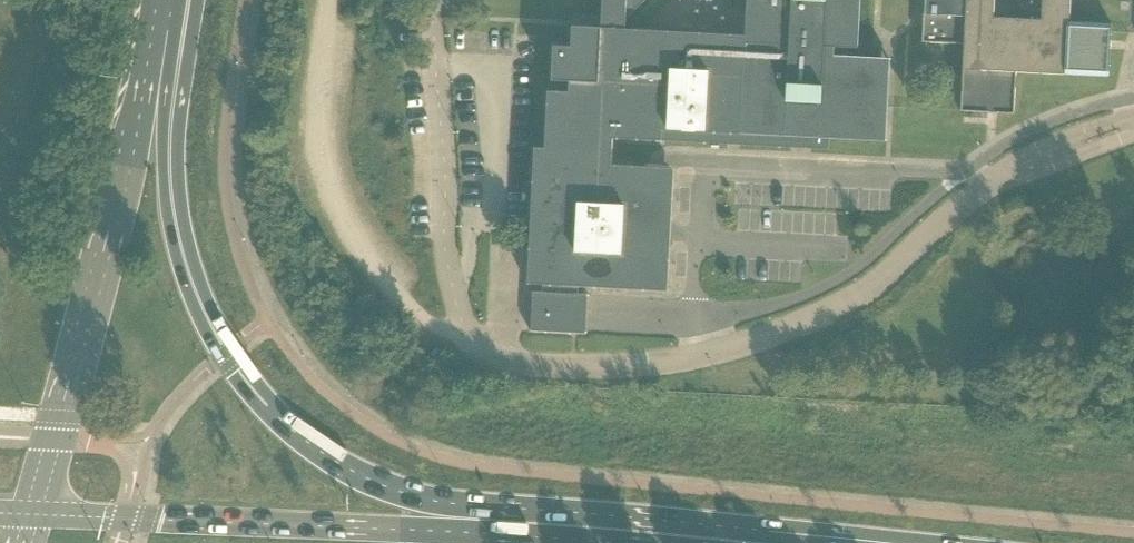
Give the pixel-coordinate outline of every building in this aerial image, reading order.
[(602,9),(601,28),(572,26),(571,46),(554,46),(552,80),(569,81),(569,92),(548,91),(545,148),(535,147),(530,247),(528,284),(543,284),(542,291),(533,291),(532,294),(534,294),(532,328),(531,328),(530,330),(530,331),(586,334),(586,333),(586,331),(584,331),(586,297),(588,297),(588,294),(578,293),(579,286),(632,289),(668,291),(674,168),(654,167),(648,167),(632,166),(612,165),(613,138),(662,141),(829,149),(830,138),(886,141),(889,59),(837,57),(829,56),(830,47),(857,48),(859,0),(603,0),(602,9)] [(922,42),(964,45),(961,112),(1014,114),(1016,72),(1108,77),(1111,24),(1069,22),(1070,0),(924,0),(922,42)]
